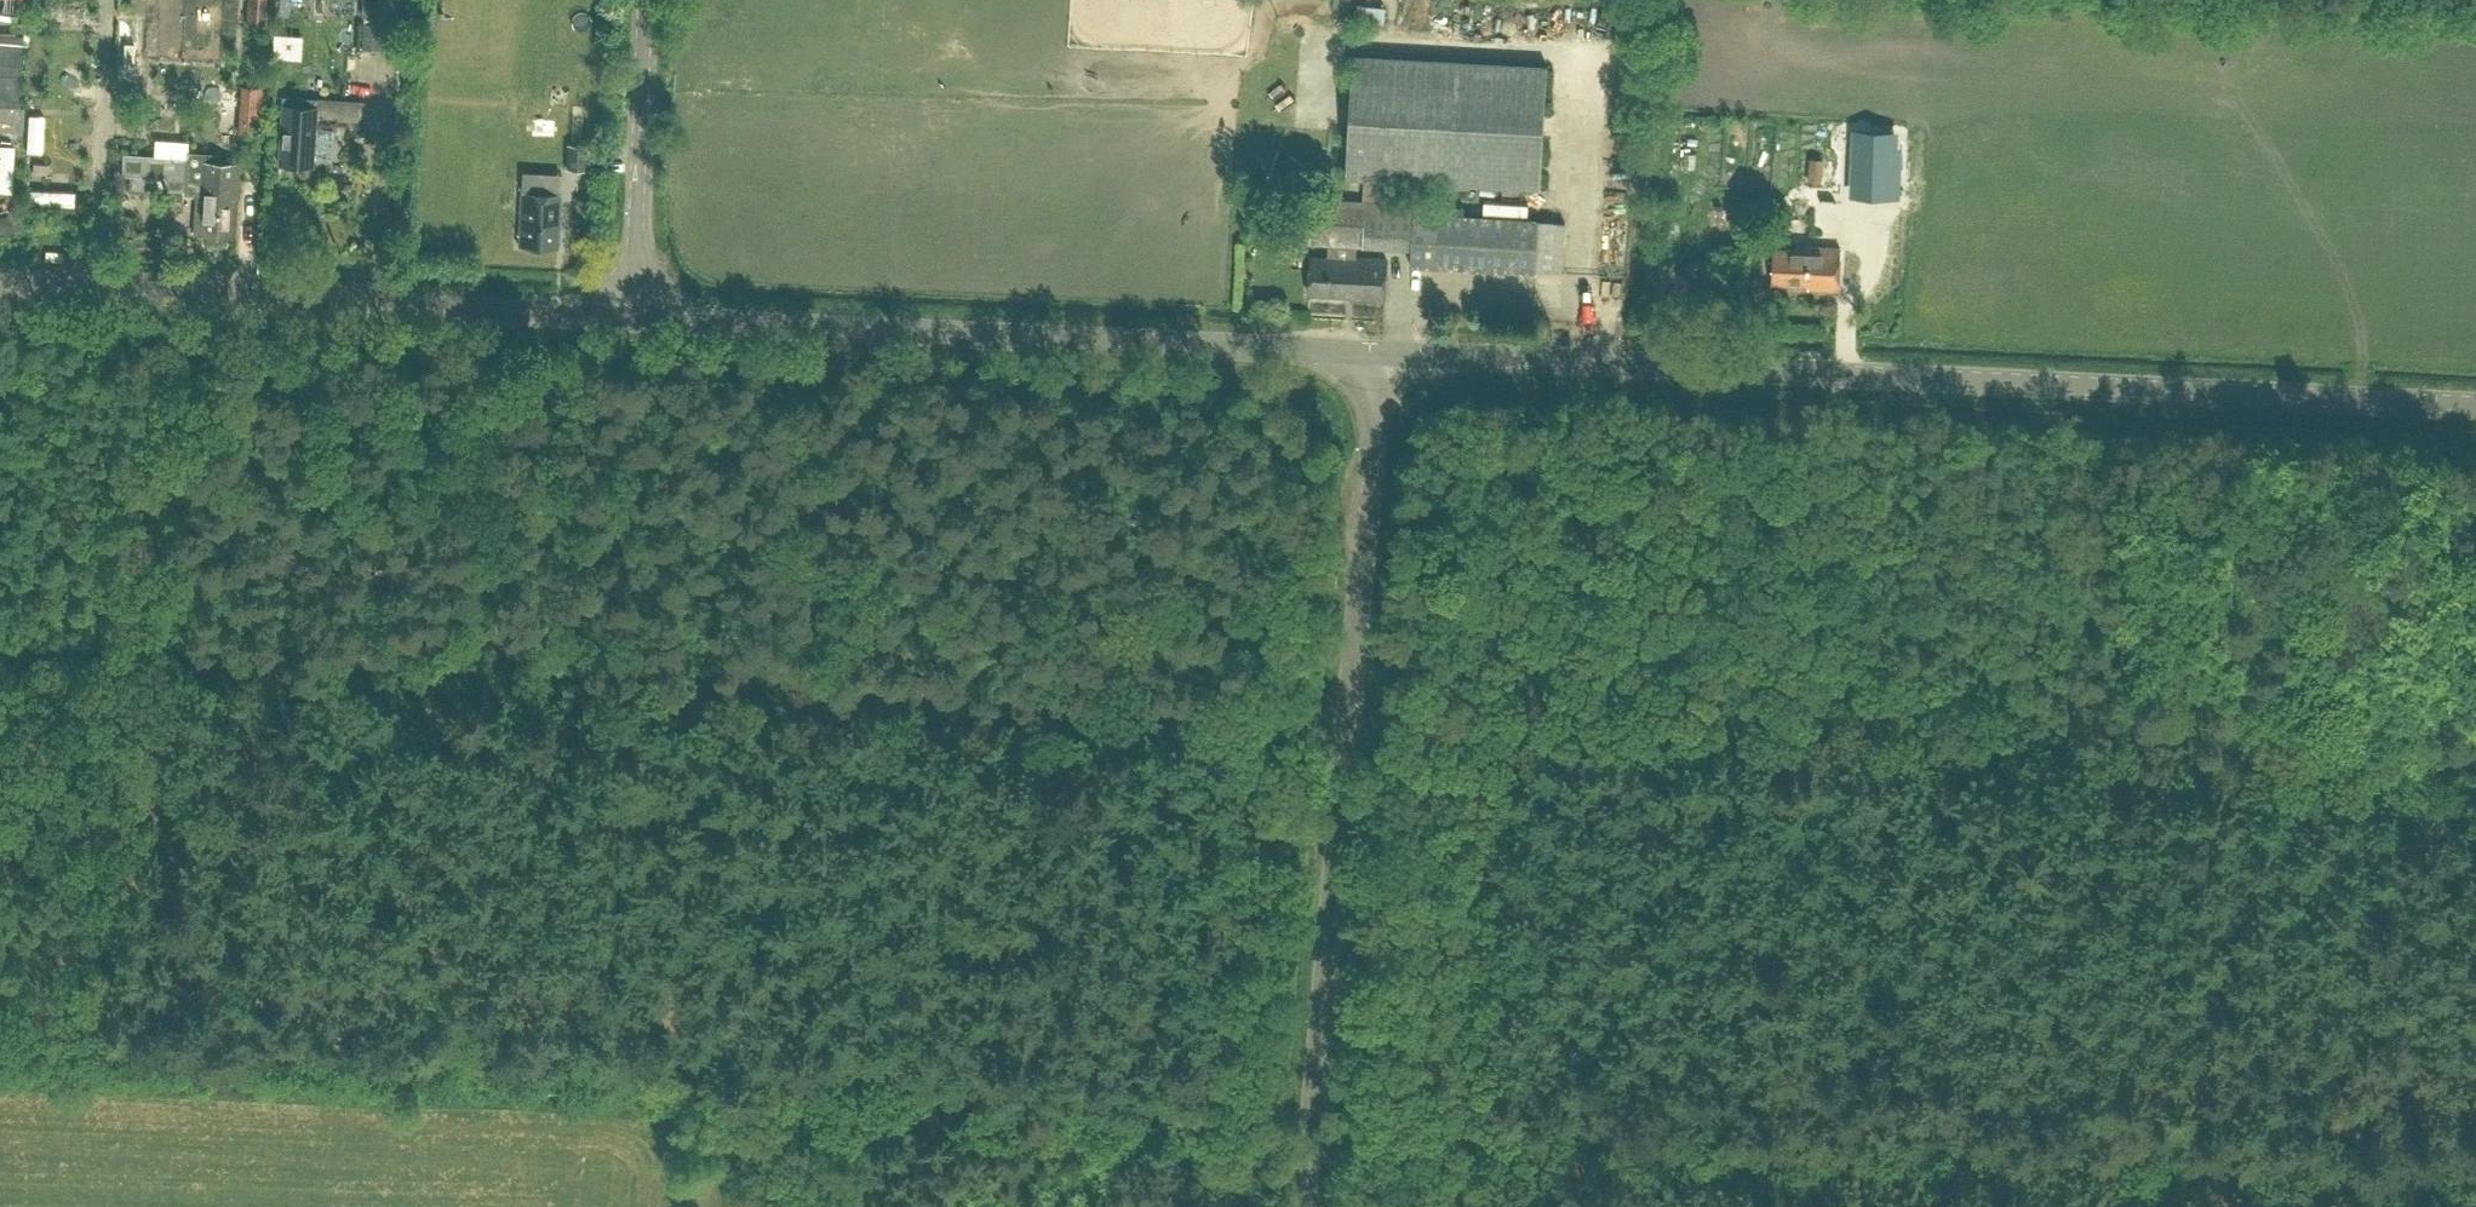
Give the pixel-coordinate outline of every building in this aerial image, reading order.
[(1363,9),(1362,25),(1393,27),(1394,11),(1363,9)] [(4,81),(32,80),(31,47),(3,48),(4,81)] [(1346,175),(1363,176),(1362,199),(1389,200),(1390,177),(1540,186),(1547,64),(1352,53),(1346,175)] [(31,133),(31,92),(2,92),(2,133),(31,133)] [(270,147),(275,96),(255,94),(250,145),(270,147)] [(361,99),(325,98),(324,121),(360,122),(361,99)] [(278,163),(312,165),(316,106),(282,104),(278,163)] [(1894,132),(1855,130),(1854,144),(1854,164),(1853,193),(1891,195),(1892,166),(1893,145),(1894,132)] [(565,169),(586,170),(587,144),(567,143),(565,169)] [(184,192),(196,193),(194,233),(234,235),(237,198),(239,198),(241,163),(216,161),(216,154),(187,152),(184,192)] [(122,155),(121,173),(169,176),(170,158),(122,155)] [(519,244),(558,246),(560,193),(521,191),(519,244)] [(1314,197),(1312,242),(1336,243),(1336,257),(1312,256),(1310,293),(1352,295),(1352,298),(1384,300),(1387,257),(1354,256),(1355,244),(1412,247),(1411,265),(1535,271),(1538,219),(1439,214),(1440,204),(1314,197)] [(1539,219),(1536,268),(1563,270),(1565,220),(1539,219)] [(1841,247),(1799,246),(1799,248),(1774,248),(1773,283),(1809,284),(1809,288),(1839,289),(1841,247)] [(12,275),(1,260),(0,261),(0,281),(1,282),(12,275)]
